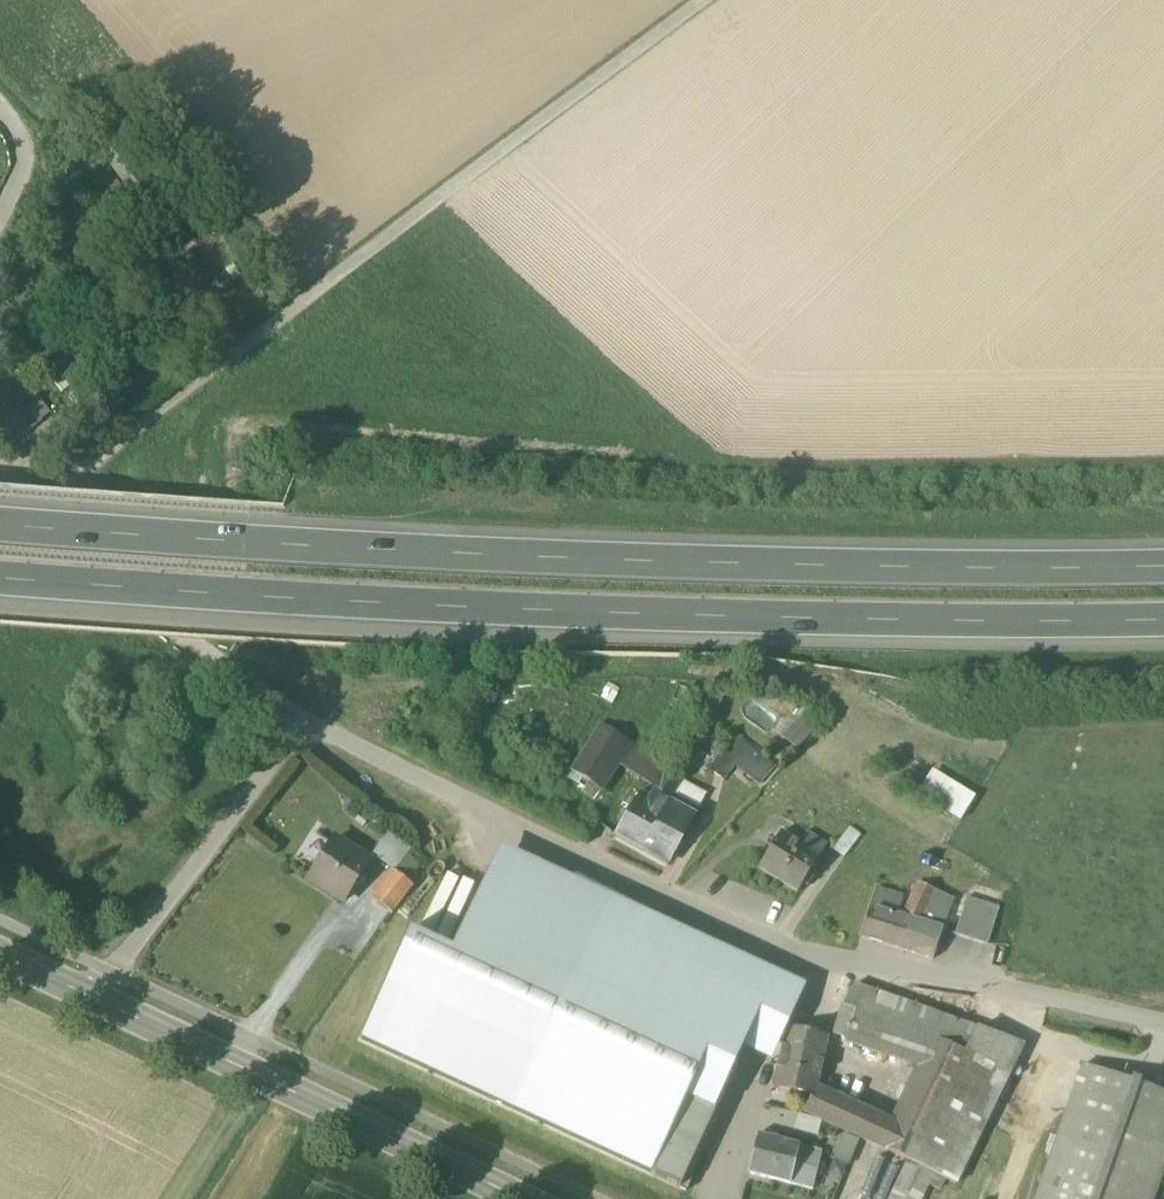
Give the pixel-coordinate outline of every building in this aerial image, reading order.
[(22,436),(34,427),(9,394),(25,382),(19,374),(0,388),(0,407),(22,436)] [(814,732),(799,718),(781,738),(796,751),(814,732)] [(573,772),(602,790),(618,765),(630,747),(631,746),(601,728),(573,772)] [(737,764),(760,785),(775,769),(734,735),(720,752),(731,761),(732,760),(737,764)] [(618,765),(627,771),(640,751),(631,746),(630,747),(618,765)] [(627,771),(639,779),(652,759),(640,751),(627,771)] [(731,761),(720,752),(710,767),(723,779),(737,764),(732,760),(731,761)] [(668,769),(652,759),(639,779),(655,789),(666,771),(668,769)] [(648,801),(663,810),(673,794),(682,779),(666,771),(655,789),(648,801)] [(975,797),(932,771),(917,796),(960,822),(975,797)] [(673,794),(699,808),(707,793),(682,779),(673,794)] [(615,835),(668,864),(699,808),(673,794),(663,810),(648,801),(639,796),(632,808),(615,835)] [(860,836),(849,828),(833,851),(844,859),(860,836)] [(411,847),(388,832),(372,856),(395,871),(411,847)] [(759,869),(798,893),(810,873),(813,875),(818,867),(815,865),(822,854),(803,842),(801,846),(781,834),(759,869)] [(310,881),(343,902),(368,862),(336,841),(310,881)] [(501,846),(489,872),(766,999),(743,1048),(772,1061),(787,1028),(806,986),(501,846)] [(766,999),(489,872),(452,952),(410,933),(361,1040),(652,1173),(687,1098),(715,1111),(743,1048),(766,999)] [(372,900),(392,914),(413,886),(394,872),(372,900)] [(903,919),(921,924),(926,912),(945,920),(952,899),(936,892),(918,884),(903,919)] [(861,937),(934,960),(942,932),(942,931),(921,924),(903,919),(898,917),(904,898),(876,889),(870,909),(861,937)] [(956,936),(988,946),(1000,909),(967,899),(956,936)] [(846,1042),(919,1067),(944,1016),(855,985),(848,994),(838,1025),(846,1042)] [(881,1148),(909,1161),(945,1178),(957,1184),(980,1137),(1024,1045),(944,1016),(919,1067),(892,1125),(881,1148)] [(774,1088),(812,1096),(815,1090),(816,1091),(829,1037),(787,1028),(774,1088)] [(1163,1170),(1163,1094),(1083,1066),(1048,1165),(1036,1198),(1154,1198),(1163,1170)] [(809,1115),(822,1121),(845,1131),(860,1138),(861,1139),(881,1148),(892,1125),(872,1116),(816,1091),(815,1090),(812,1096),(804,1113),(805,1113),(809,1115)] [(681,1188),(698,1149),(703,1139),(716,1111),(715,1111),(687,1098),(652,1173),(651,1174),(681,1188)] [(809,1115),(805,1113),(805,1116),(799,1114),(794,1129),(818,1136),(822,1121),(809,1115)] [(849,1165),(860,1138),(845,1131),(833,1159),(849,1165)] [(748,1174),(790,1184),(799,1147),(800,1145),(758,1134),(748,1174)] [(710,1142),(703,1139),(698,1149),(705,1152),(710,1142)] [(821,1153),(799,1147),(790,1184),(813,1190),(820,1160),(821,1153)] [(698,1149),(681,1188),(687,1191),(705,1152),(698,1149)] [(945,1178),(909,1161),(891,1198),(922,1198),(928,1185),(939,1191),(945,1178)]
